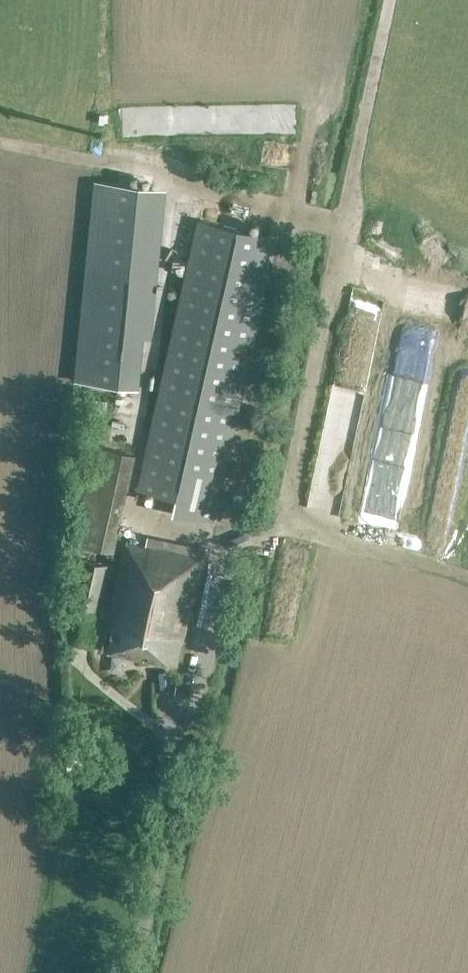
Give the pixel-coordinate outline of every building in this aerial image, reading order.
[(220,108),(221,133),(292,131),(291,106),(220,108)] [(127,134),(152,135),(153,109),(127,109),(127,134)] [(270,143),(269,156),(289,157),(290,144),(270,143)] [(161,209),(140,335),(162,338),(184,213),(161,209)] [(174,504),(203,511),(205,503),(215,505),(277,237),(199,219),(138,488),(176,496),(174,504)] [(133,365),(137,333),(80,327),(77,360),(133,365)] [(316,443),(349,450),(353,431),(320,424),(316,443)] [(93,445),(72,540),(113,549),(134,454),(93,445)] [(107,627),(102,650),(175,667),(201,555),(127,539),(109,619),(113,620),(111,628),(107,627)] [(81,560),(67,640),(94,645),(108,565),(81,560)] [(272,566),(274,628),(292,628),(290,565),(272,566)]
